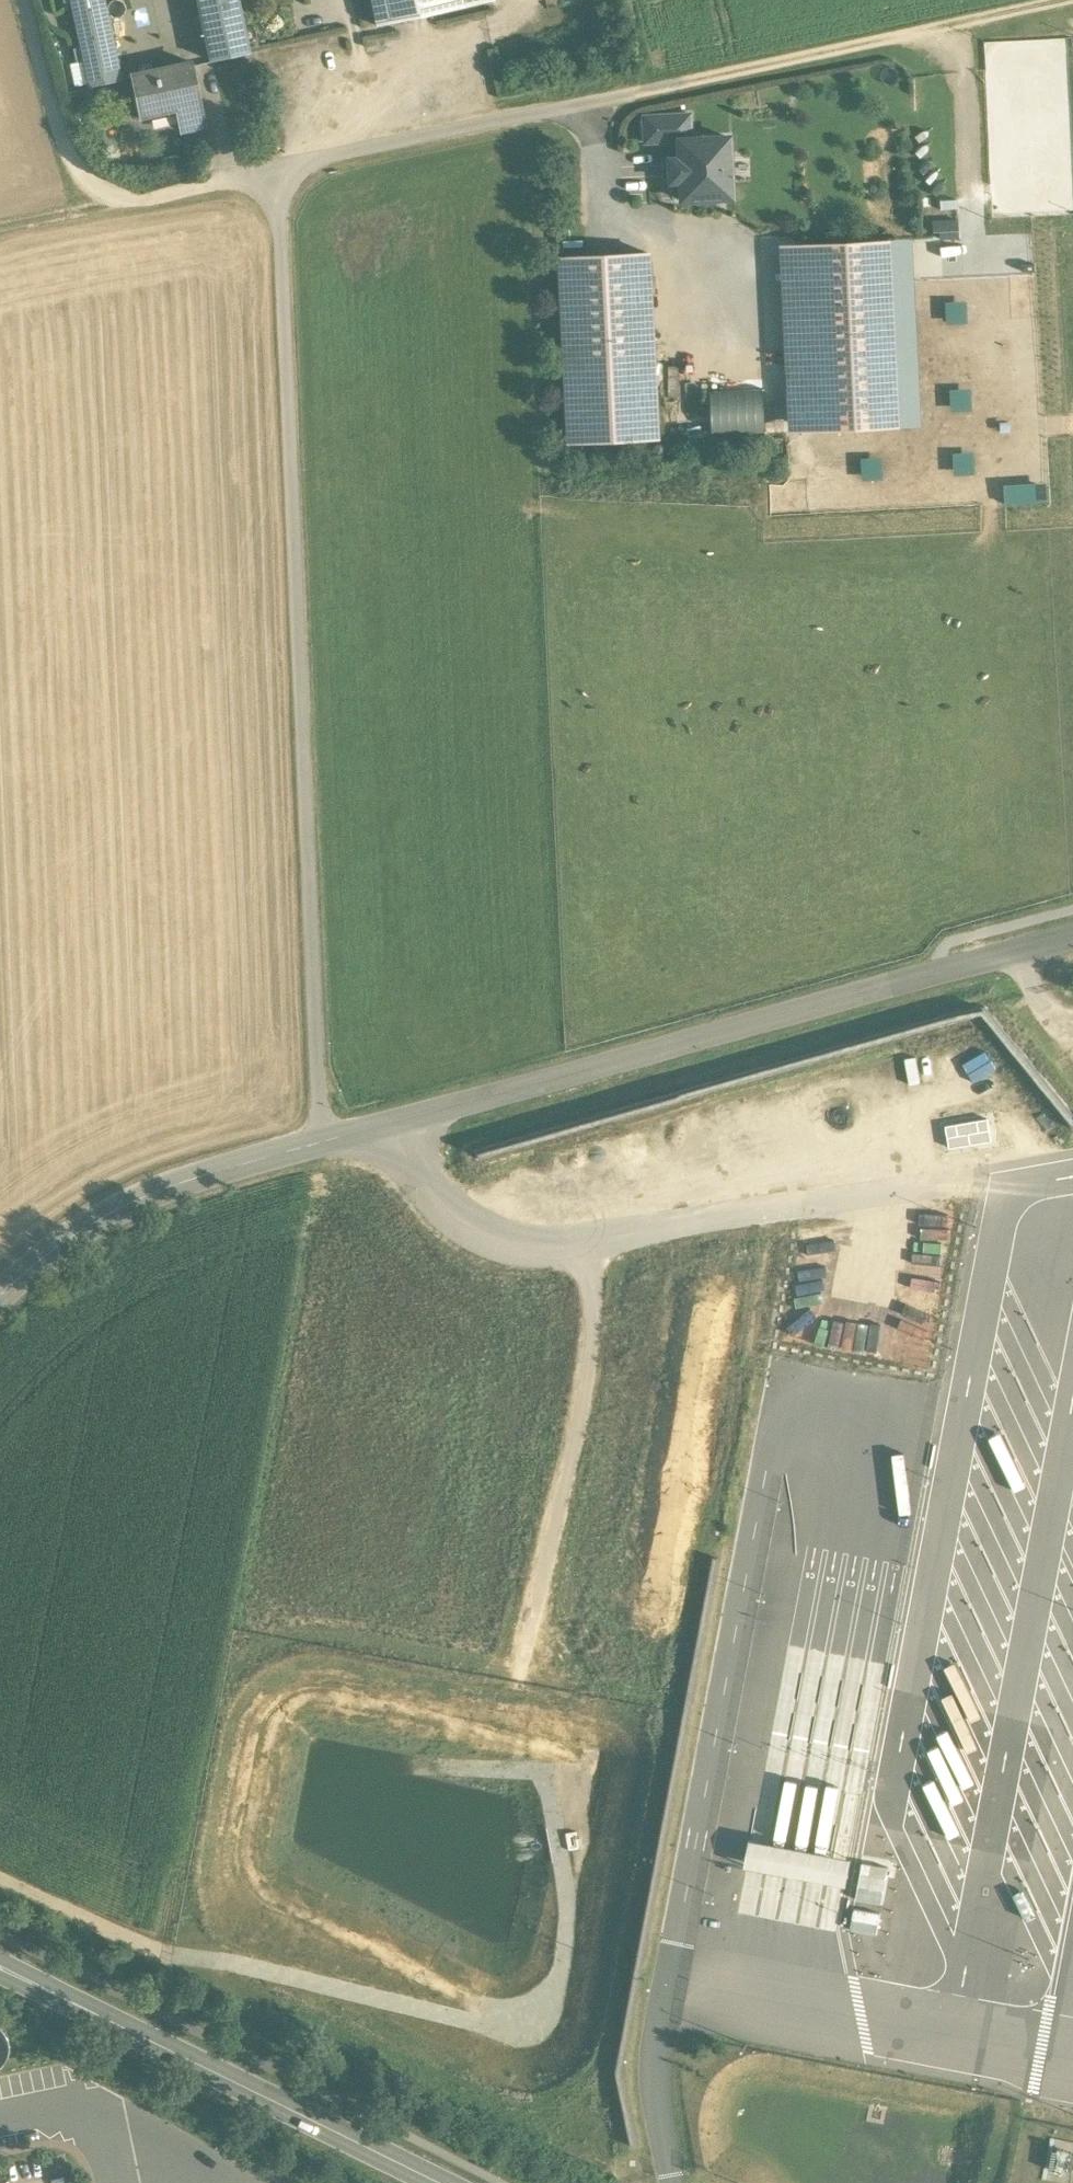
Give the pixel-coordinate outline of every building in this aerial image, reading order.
[(89,86),(119,80),(102,0),(71,0),(89,86)] [(210,60),(248,52),(236,0),(197,0),(210,60)] [(375,26),(467,6),(465,0),(370,0),(375,26)] [(191,62),(131,75),(140,117),(176,109),(181,131),(204,126),(191,62)] [(678,141),(691,141),(690,115),(644,117),(645,143),(678,141)] [(681,201),(731,198),(728,139),(691,141),(678,141),(679,159),(669,160),(670,182),(680,181),(681,201)] [(888,241),(800,246),(809,431),(897,427),(888,241)] [(647,253),(558,258),(568,443),(656,439),(647,253)] [(864,1861),(855,1897),(881,1904),(891,1867),(864,1861)] [(1072,2164),(1072,2142),(1057,2138),(1048,2169),(1070,2175),(1072,2164)]
